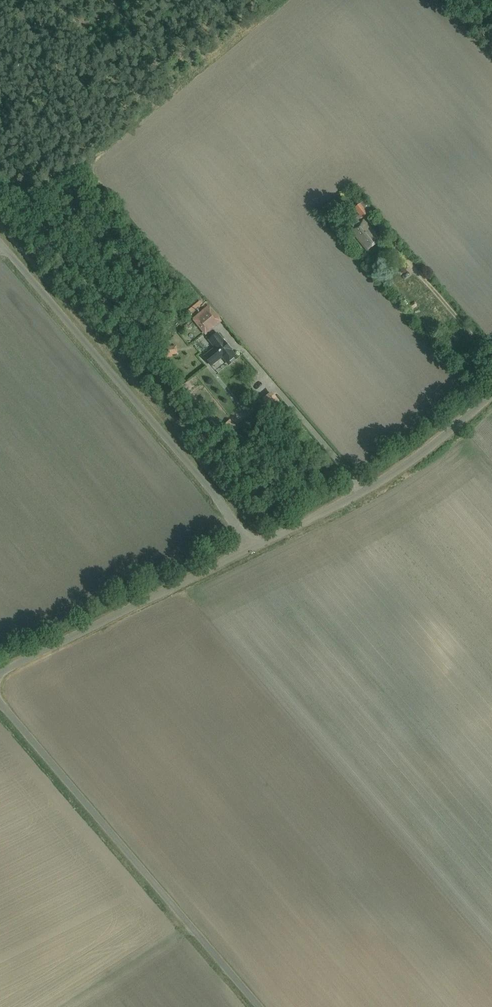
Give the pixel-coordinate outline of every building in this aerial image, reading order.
[(362,218),(373,210),(365,200),(355,209),(362,218)] [(367,250),(379,240),(363,219),(351,230),(367,250)] [(192,318),(206,335),(222,321),(210,307),(201,315),(199,312),(192,318)] [(204,357),(211,366),(223,357),(229,365),(237,358),(231,350),(224,341),(224,342),(217,334),(209,340),(215,348),(204,357)] [(177,346),(165,347),(166,356),(167,356),(167,357),(173,357),(172,355),(178,354),(177,346)]
